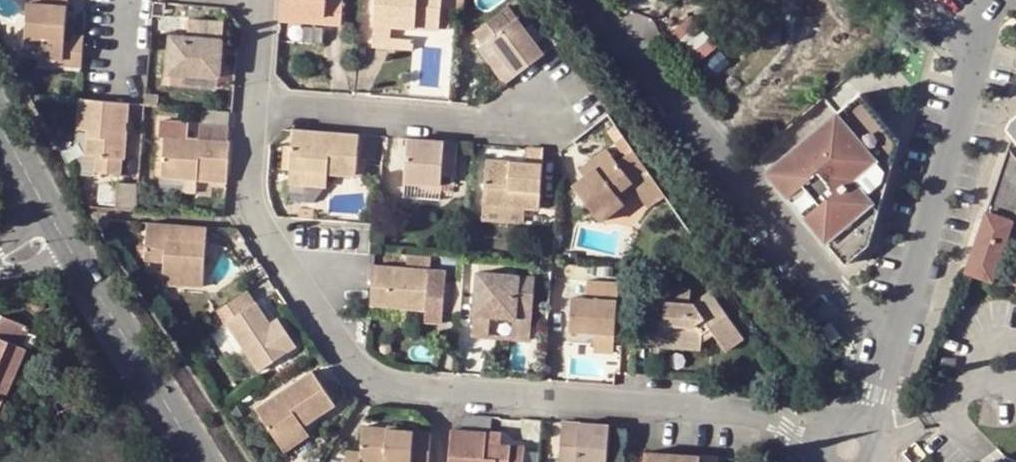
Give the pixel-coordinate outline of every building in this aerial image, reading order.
[(82,38),(65,37),(67,0),(29,0),(26,40),(41,42),(41,58),(61,59),(61,67),(80,68),(82,38)] [(322,28),(339,29),(340,0),(281,0),(280,14),(322,18),(322,28)] [(394,44),(396,30),(441,34),(444,0),(379,0),(374,52),(393,54),(394,44)] [(490,40),(510,23),(501,13),(474,33),(484,45),(490,40)] [(280,14),(280,24),(322,28),(322,18),(280,14)] [(190,17),(188,34),(223,37),(224,19),(190,17)] [(517,74),(545,54),(518,18),(510,23),(490,40),(517,74)] [(704,58),(719,44),(695,18),(680,31),(704,58)] [(223,37),(188,34),(171,33),(168,71),(221,73),(223,37)] [(484,45),(477,50),(504,84),(517,74),(490,40),(484,45)] [(416,46),(394,44),(393,54),(415,56),(416,46)] [(61,59),(41,58),(41,65),(61,67),(61,59)] [(898,140),(845,79),(822,97),(835,114),(766,172),(843,264),(868,243),(898,140)] [(144,93),(144,104),(156,105),(157,93),(144,93)] [(129,103),(78,100),(78,131),(87,132),(84,158),(94,157),(94,172),(121,174),(122,159),(126,159),(129,103)] [(160,135),(167,135),(165,173),(198,176),(199,169),(229,171),(231,140),(229,141),(230,125),(200,122),(199,138),(188,137),(189,122),(161,120),(160,135)] [(358,134),(294,128),(290,167),(328,170),(355,172),(358,134)] [(617,142),(639,176),(646,171),(623,137),(617,142)] [(457,142),(406,138),(403,181),(440,183),(441,174),(455,174),(457,142)] [(990,280),(1009,222),(1015,214),(1015,161),(1000,140),(975,225),(964,263),(961,273),(990,280)] [(282,168),(290,169),(290,167),(292,146),(284,146),(282,168)] [(609,148),(593,161),(598,168),(586,177),(574,186),(600,221),(625,202),(618,193),(630,183),(633,181),(609,148)] [(540,211),(544,151),(526,149),(526,163),(486,160),(483,207),(526,210),(540,211)] [(598,168),(593,161),(581,170),(586,177),(598,168)] [(328,170),(290,167),(290,169),(290,180),(327,184),(328,170)] [(199,169),(199,175),(228,178),(229,171),(199,169)] [(639,176),(633,181),(630,183),(648,208),(664,197),(646,171),(639,176)] [(118,185),(117,210),(137,211),(138,187),(118,185)] [(526,210),(483,207),(482,221),(525,224),(526,210)] [(206,228),(146,223),(144,244),(143,257),(142,259),(163,261),(161,274),(179,276),(179,285),(201,287),(206,228)] [(134,244),(132,256),(143,257),(144,244),(134,244)] [(408,255),(407,268),(430,269),(431,257),(408,255)] [(407,268),(374,265),(370,307),(426,311),(425,322),(443,323),(446,279),(447,271),(430,269),(407,268)] [(471,334),(488,336),(490,315),(531,319),(534,277),(476,273),(471,334)] [(161,283),(179,285),(179,276),(161,274),(161,283)] [(458,280),(446,279),(444,312),(455,313),(458,280)] [(597,298),(572,296),(570,331),(595,333),(616,334),(619,299),(619,282),(599,280),(597,298)] [(650,308),(649,323),(663,325),(663,339),(701,342),(701,332),(710,328),(714,334),(725,351),(742,338),(709,289),(699,295),(699,300),(693,304),(688,304),(689,289),(660,286),(659,300),(650,308)] [(274,334),(269,325),(245,290),(215,310),(255,372),(294,346),(282,327),(274,334)] [(490,315),(488,336),(529,339),(531,319),(490,315)] [(0,316),(0,403),(22,349),(19,348),(28,327),(0,316)] [(278,320),(269,325),(274,334),(282,327),(278,320)] [(663,325),(649,323),(648,345),(701,349),(701,342),(663,339),(663,325)] [(701,332),(701,342),(714,334),(710,328),(701,332)] [(616,334),(595,333),(594,352),(615,353),(616,334)] [(253,412),(272,441),(297,423),(301,428),(333,405),(311,373),(253,412)] [(792,386),(782,393),(793,408),(802,401),(792,386)] [(57,413),(54,404),(42,408),(45,417),(57,413)] [(559,422),(558,461),(607,461),(609,426),(559,422)] [(297,423),(272,441),(281,452),(306,436),(301,428),(297,423)] [(431,432),(360,428),(359,453),(346,452),(345,461),(428,461),(431,432)] [(453,431),(450,461),(523,461),(524,446),(498,444),(488,443),(489,432),(453,431)] [(499,433),(489,432),(488,443),(498,444),(499,433)] [(717,458),(644,452),(643,461),(717,461),(717,458)]
